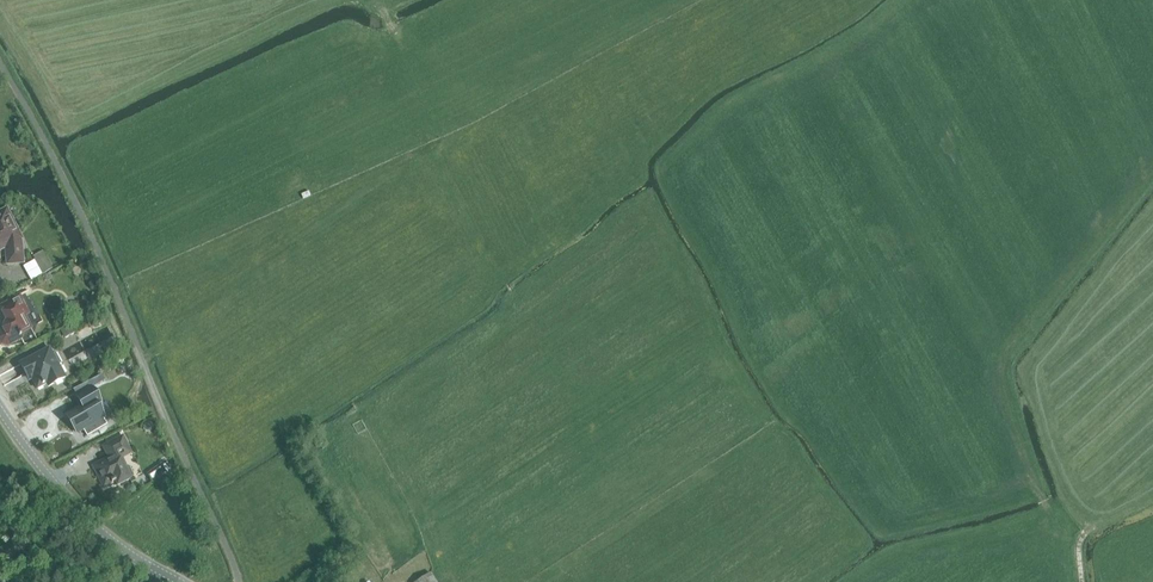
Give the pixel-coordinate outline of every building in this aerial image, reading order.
[(5,246),(7,264),(24,262),(21,238),(7,209),(0,212),(0,249),(5,246)] [(43,253),(33,258),(42,274),(52,269),(43,253)] [(34,261),(23,267),(31,281),(42,275),(34,261)] [(21,338),(21,337),(22,336),(20,333),(30,327),(24,316),(26,315),(27,313),(27,312),(27,310),(26,309),(24,305),(25,304),(20,294),(8,300),(9,301),(0,306),(0,311),(5,321),(4,322),(1,329),(3,331),(0,332),(0,334),(0,341),(2,344),(7,346),(21,338)] [(64,334),(72,330),(69,324),(60,328),(64,334)] [(49,348),(20,364),(29,380),(32,379),(37,388),(47,383),(48,386),(65,377),(58,365),(61,363),(56,353),(53,355),(49,348)] [(102,375),(95,378),(98,384),(105,380),(102,375)] [(77,433),(83,430),(85,428),(89,435),(107,425),(103,418),(104,417),(97,405),(101,403),(92,388),(77,396),(83,405),(66,415),(77,433)] [(99,474),(98,475),(104,487),(112,483),(116,481),(118,485),(130,479),(124,466),(125,465),(120,455),(130,450),(123,436),(107,444),(113,456),(103,461),(103,462),(95,466),(99,474)] [(165,462),(156,468),(162,477),(171,470),(165,462)] [(421,579),(416,581),(436,581),(431,573),(421,579)]
